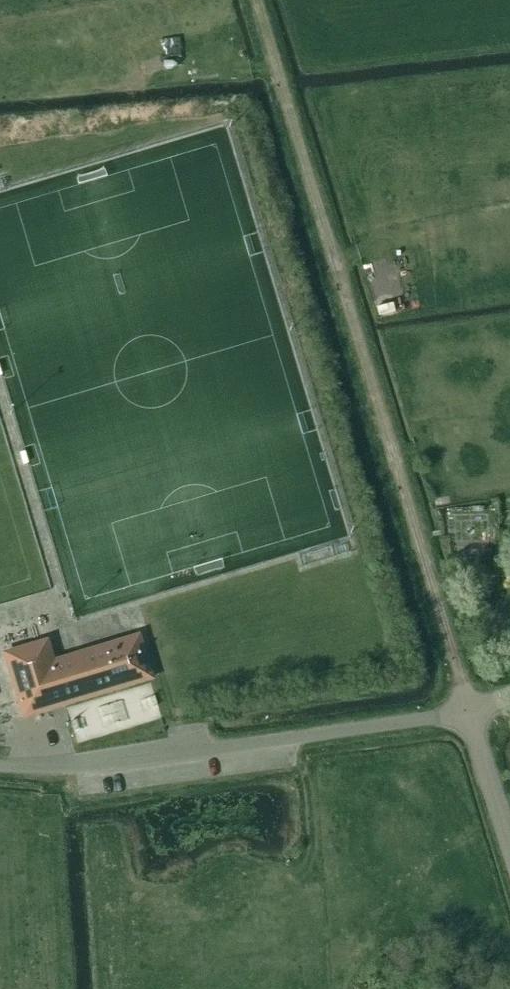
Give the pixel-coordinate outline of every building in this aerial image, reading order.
[(491,550),(482,550),(482,562),(491,562),(491,550)] [(49,646),(7,658),(24,716),(152,678),(139,636),(54,661),(49,646)]
